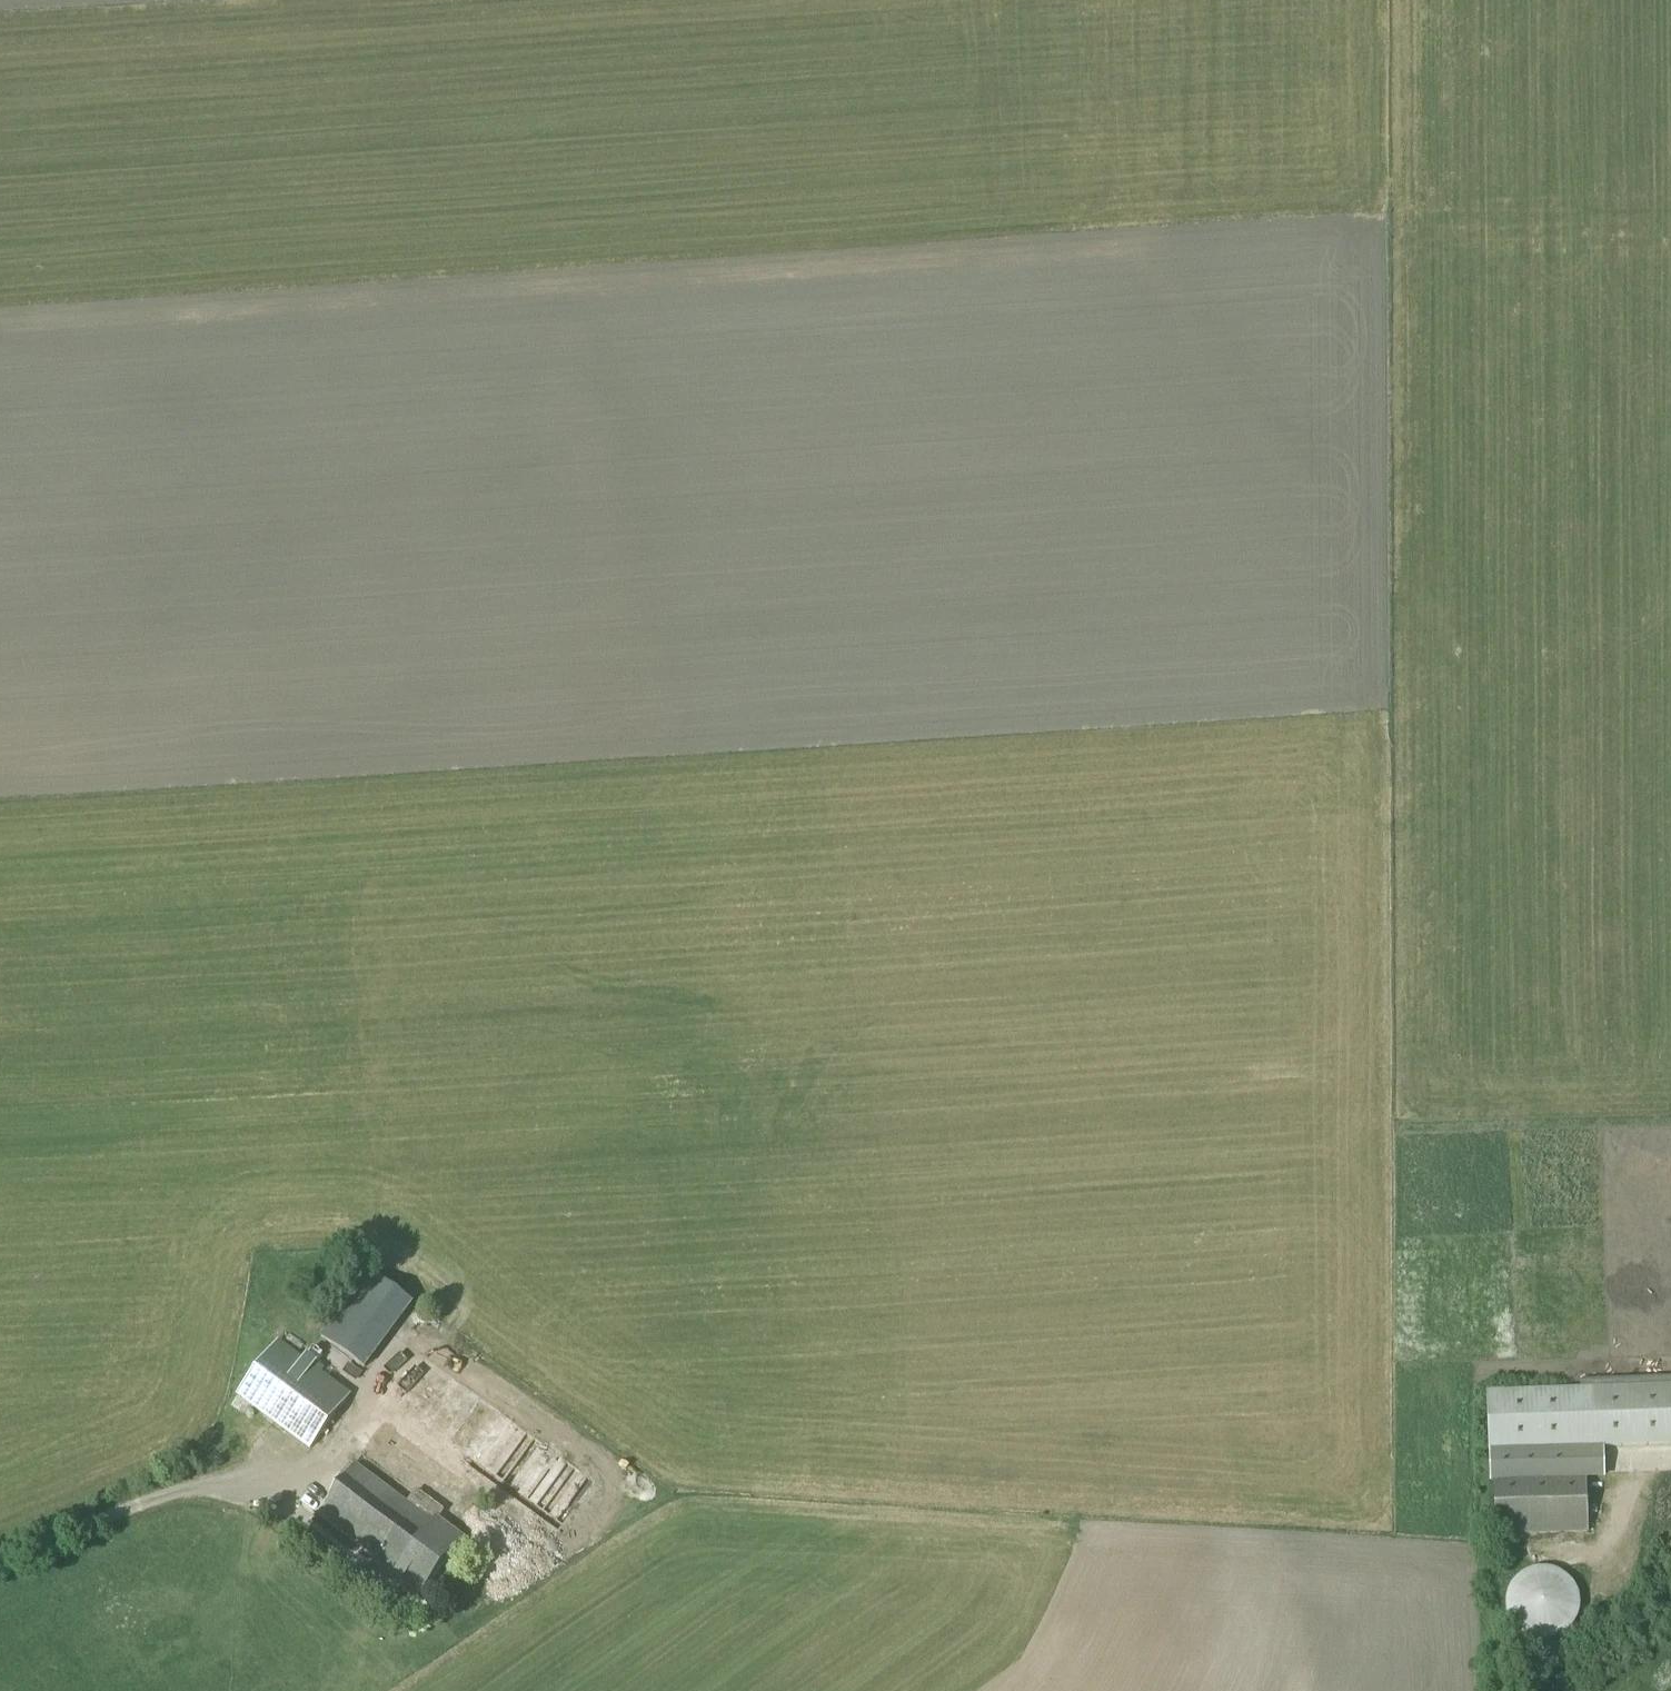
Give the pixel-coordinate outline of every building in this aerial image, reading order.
[(320,1336),(365,1370),(414,1303),(369,1269),(368,1269),(365,1274),(320,1336)] [(1659,1320),(1660,1308),(1641,1307),(1640,1319),(1659,1320)] [(311,1450),(352,1394),(279,1340),(237,1395),(311,1450)] [(558,1534),(597,1480),(431,1359),(397,1406),(472,1462),(468,1468),(558,1534)] [(1582,1386),(1491,1389),(1493,1447),(1494,1474),(1495,1532),(1588,1529),(1587,1479),(1604,1479),(1604,1471),(1604,1444),(1670,1442),(1670,1384),(1582,1386)] [(445,1513),(469,1482),(386,1421),(363,1453),(397,1478),(393,1482),(411,1496),(407,1502),(355,1463),(318,1516),(376,1559),(372,1564),(418,1598),(463,1537),(439,1519),(444,1513),(445,1513)] [(1542,1642),(1545,1642),(1549,1642),(1552,1641),(1555,1640),(1558,1639),(1561,1637),(1563,1635),(1566,1633),(1568,1631),(1570,1629),(1572,1626),(1574,1624),(1576,1621),(1577,1618),(1578,1615),(1579,1612),(1579,1608),(1579,1605),(1579,1602),(1579,1599),(1578,1596),(1577,1593),(1576,1590),(1574,1587),(1572,1584),(1570,1581),(1568,1579),(1566,1577),(1563,1575),(1561,1573),(1558,1572),(1555,1570),(1552,1569),(1549,1569),(1545,1568),(1542,1568),(1539,1568),(1536,1569),(1533,1569),(1530,1570),(1527,1572),(1524,1573),(1521,1575),(1518,1577),(1516,1579),(1514,1581),(1512,1584),(1510,1587),(1509,1590),(1507,1593),(1506,1596),(1506,1599),(1505,1602),(1505,1605),(1505,1608),(1506,1612),(1506,1615),(1507,1618),(1509,1621),(1510,1624),(1512,1626),(1514,1629),(1516,1631),(1518,1633),(1521,1635),(1524,1637),(1527,1639),(1530,1640),(1533,1641),(1536,1642),(1539,1642),(1542,1642)]
